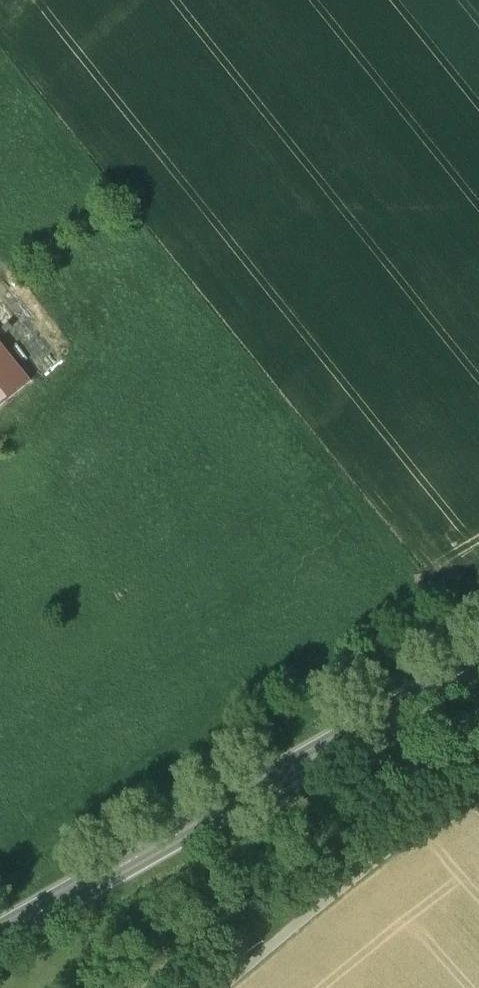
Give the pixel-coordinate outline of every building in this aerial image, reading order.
[(30,379),(0,343),(0,404),(30,379)]
